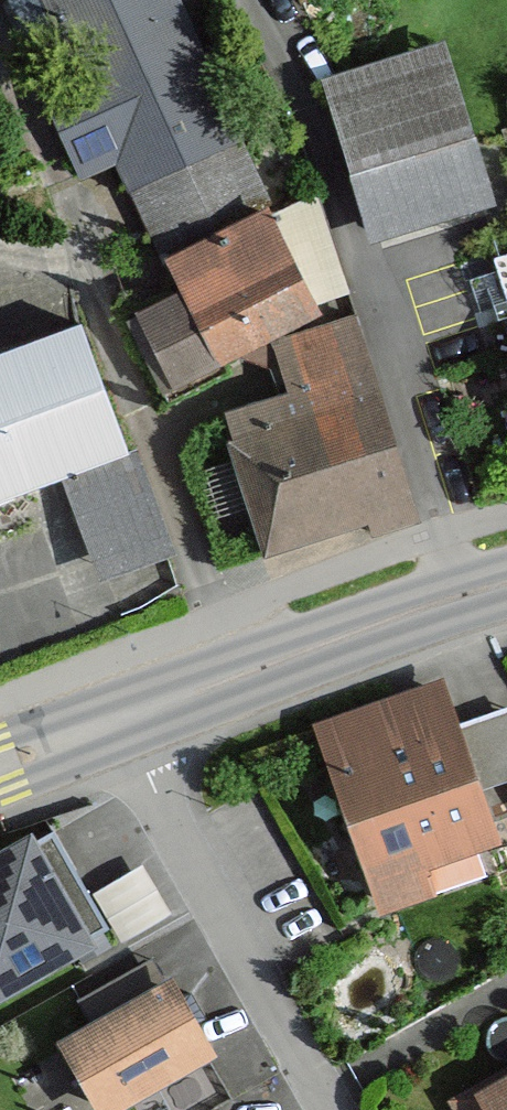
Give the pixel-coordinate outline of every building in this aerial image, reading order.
[(167,0),(0,0),(0,22),(69,182),(110,165),(143,241),(251,195),(167,0)] [(307,89),(366,255),(494,210),(434,44),(307,89)] [(321,330),(265,217),(165,266),(180,298),(122,326),(162,407),(321,330)] [(491,271),(506,329),(506,267),(491,271)] [(269,577),(419,525),(351,330),(269,358),(284,402),(216,426),(269,577)] [(0,363),(0,518),(65,495),(99,592),(167,568),(84,334),(0,363)] [(308,734),(377,927),(432,908),(423,884),(504,856),(444,686),(308,734)] [(53,833),(0,864),(0,990),(108,929),(53,833)] [(175,987),(57,1053),(90,1109),(145,1109),(221,1067),(175,987)] [(472,1106),(475,1109),(506,1109),(506,1086),(472,1106)]
